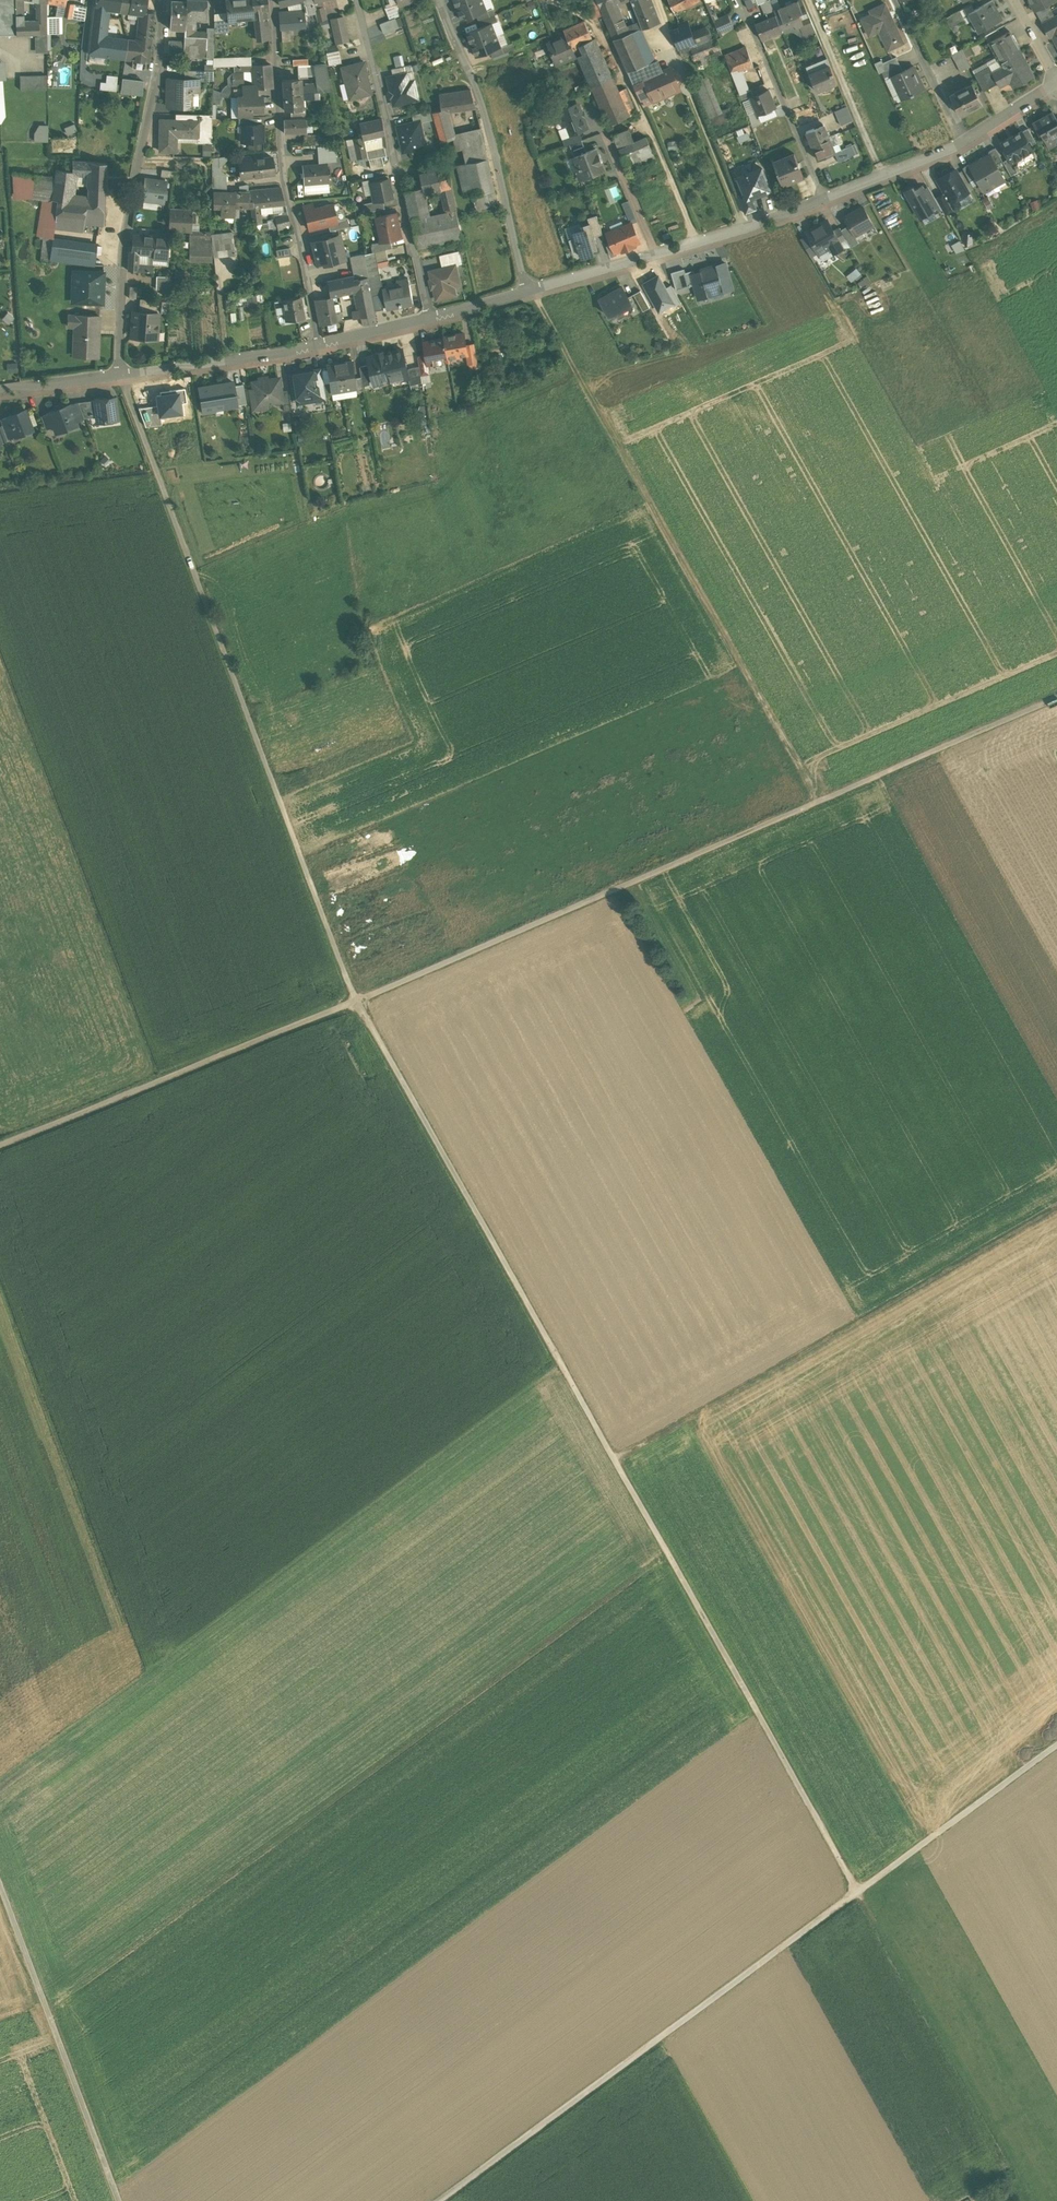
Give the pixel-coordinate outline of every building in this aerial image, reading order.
[(95,7),(109,8),(120,9),(121,0),(96,0),(95,7)] [(120,9),(129,10),(142,12),(145,12),(147,0),(121,0),(120,9)] [(176,0),(171,0),(169,29),(184,29),(185,16),(186,1),(176,0)] [(186,1),(185,16),(194,16),(206,17),(206,0),(186,0),(186,1)] [(227,19),(227,22),(228,22),(236,21),(235,19),(253,17),(253,11),(252,0),(225,0),(227,19)] [(253,11),(268,9),(267,0),(252,0),(253,11)] [(457,8),(478,0),(454,0),(457,8)] [(457,8),(462,20),(476,15),(487,11),(486,10),(482,0),(478,0),(457,8)] [(586,1),(593,18),(603,14),(600,8),(597,0),(587,0),(586,1)] [(652,0),(634,0),(646,28),(661,22),(652,0)] [(675,12),(687,6),(687,7),(695,4),(694,2),(697,0),(669,0),(675,12)] [(751,0),(745,0),(749,8),(754,6),(751,0)] [(802,0),(795,3),(799,15),(807,11),(802,0)] [(1034,10),(1047,3),(1053,0),(1029,0),(1034,10)] [(74,3),(67,1),(64,15),(72,17),(74,3)] [(993,1),(971,12),(982,32),(1003,20),(993,1)] [(312,2),(305,3),(307,14),(315,12),(314,8),(312,2)] [(0,3),(0,34),(16,33),(16,23),(16,6),(0,3)] [(397,3),(385,8),(390,20),(395,18),(402,15),(397,3)] [(628,33),(614,3),(600,8),(603,14),(614,38),(628,33)] [(795,3),(774,12),(776,15),(781,29),(794,24),(796,28),(799,27),(803,25),(801,20),(799,15),(795,3)] [(885,3),(871,10),(872,14),(862,19),(869,36),(880,31),(888,50),(903,43),(885,3)] [(1047,3),(1034,10),(1038,17),(1051,10),(1047,3)] [(86,5),(79,4),(76,16),(85,18),(86,5)] [(323,5),(314,8),(315,12),(317,21),(327,18),(323,5)] [(95,7),(90,55),(109,57),(110,39),(105,39),(109,8),(95,7)] [(303,8),(279,11),(280,30),(281,30),(282,41),(290,40),(289,29),(305,28),(303,8)] [(492,8),(486,10),(487,11),(476,15),(479,21),(495,15),(492,8)] [(268,9),(253,11),(253,17),(255,39),(268,38),(267,27),(269,27),(268,9)] [(1051,10),(1038,17),(1042,24),(1055,17),(1051,10)] [(960,11),(946,19),(951,29),(965,21),(960,11)] [(153,13),(145,12),(142,12),(138,43),(150,44),(153,13)] [(495,15),(479,21),(481,27),(491,23),(492,24),(498,21),(495,15)] [(727,15),(714,21),(719,32),(732,26),(727,15)] [(781,29),(776,15),(770,18),(777,34),(783,32),(781,29)] [(61,33),(61,16),(51,16),(47,17),(47,23),(47,33),(51,33),(61,33)] [(194,16),(185,16),(184,29),(184,31),(191,31),(191,23),(194,23),(194,16)] [(342,16),(331,19),(336,44),(348,42),(342,16)] [(1042,24),(1049,38),(1053,36),(1056,43),(1056,16),(1055,17),(1042,24)] [(809,17),(801,20),(803,25),(799,27),(804,38),(816,33),(809,17)] [(399,27),(395,18),(380,24),(384,33),(399,27)] [(770,18),(755,25),(762,41),(777,34),(770,18)] [(227,19),(214,20),(214,34),(229,32),(228,22),(227,22),(227,19)] [(584,21),(564,30),(567,36),(572,49),(573,49),(580,45),(593,40),(593,39),(584,21)] [(41,23),(41,22),(23,22),(16,23),(16,33),(42,33),(42,23),(41,23)] [(481,27),(467,32),(472,45),(496,35),(492,24),(491,23),(481,27)] [(688,24),(671,30),(678,49),(689,45),(695,43),(692,34),(688,24)] [(707,29),(692,34),(695,43),(689,45),(696,61),(700,60),(704,68),(724,59),(716,40),(713,41),(707,29)] [(996,30),(985,37),(988,43),(1000,37),(996,30)] [(191,31),(184,31),(184,41),(184,50),(183,55),(213,56),(214,42),(207,41),(207,32),(191,31)] [(628,33),(614,38),(628,71),(646,64),(642,55),(632,32),(628,33)] [(1000,37),(988,43),(991,47),(993,45),(1000,42),(1000,41),(1003,39),(1004,40),(1011,36),(1009,32),(1000,37)] [(496,35),(472,45),(476,57),(491,51),(501,47),(496,35)] [(567,36),(548,44),(557,64),(576,56),(573,49),(572,49),(567,36)] [(1011,36),(1004,40),(1003,39),(1000,41),(1000,42),(993,45),(999,56),(997,58),(999,62),(1020,51),(1011,36)] [(595,38),(593,39),(593,40),(580,45),(584,53),(578,56),(592,87),(612,78),(595,38)] [(127,41),(110,39),(109,57),(125,59),(127,41)] [(184,41),(169,40),(168,54),(181,55),(182,50),(184,50),(184,41)] [(138,43),(127,41),(125,59),(146,61),(148,61),(150,44),(138,43)] [(501,47),(491,51),(493,58),(509,51),(507,45),(501,47)] [(747,90),(741,71),(753,67),(746,45),(723,53),(736,94),(747,90)] [(787,46),(781,49),(790,65),(795,62),(787,46)] [(970,67),(961,49),(952,55),(960,72),(970,67)] [(338,51),(326,53),(329,65),(341,63),(338,51)] [(652,51),(642,55),(646,64),(646,66),(655,63),(656,61),(656,60),(652,51)] [(1020,51),(999,62),(1002,68),(993,73),(992,73),(998,85),(1000,88),(1010,82),(1013,89),(1034,78),(1020,51)] [(400,54),(392,56),(395,66),(404,63),(400,54)] [(251,57),(231,58),(231,66),(244,66),(250,65),(251,57)] [(896,57),(884,63),(882,60),(874,63),(879,73),(886,70),(899,64),(896,57)] [(231,58),(213,58),(213,67),(231,66),(231,58)] [(997,58),(987,64),(989,67),(990,67),(993,73),(1002,68),(999,62),(997,58)] [(827,59),(806,68),(810,76),(830,67),(827,59)] [(146,61),(133,60),(132,68),(144,69),(146,61)] [(646,64),(628,71),(636,89),(669,74),(667,68),(661,71),(656,60),(656,61),(655,63),(646,66),(646,64)] [(364,62),(342,67),(344,77),(346,76),(352,98),(372,93),(364,62)] [(307,65),(297,66),(298,76),(316,75),(314,64),(307,65)] [(326,64),(314,64),(316,75),(317,83),(305,84),(305,86),(304,86),(299,89),(300,93),(307,92),(314,92),(331,90),(330,84),(326,64)] [(899,64),(886,70),(889,78),(893,76),(902,71),(899,64)] [(272,87),(271,65),(254,65),(254,71),(255,87),(256,87),(272,87)] [(411,65),(392,70),(394,76),(413,71),(411,65)] [(902,71),(893,76),(901,95),(910,91),(911,95),(925,89),(914,66),(902,71)] [(669,74),(636,89),(643,105),(655,99),(653,95),(656,93),(659,98),(680,89),(671,68),(669,67),(667,68),(669,74)] [(830,67),(810,76),(817,92),(838,83),(830,67)] [(989,67),(975,75),(984,92),(998,85),(992,73),(993,73),(990,67),(989,67)] [(205,71),(185,70),(184,79),(198,80),(198,81),(204,81),(205,71)] [(213,71),(205,71),(204,81),(213,80),(213,71)] [(407,73),(388,78),(394,105),(419,99),(416,86),(411,87),(407,73)] [(24,75),(25,89),(47,88),(47,74),(24,75)] [(97,89),(115,89),(115,75),(104,74),(104,81),(98,81),(97,89)] [(708,76),(694,82),(713,127),(734,119),(729,108),(722,110),(708,76)] [(612,78),(592,87),(609,125),(629,116),(618,91),(612,78)] [(143,81),(125,79),(123,92),(142,94),(143,81)] [(184,79),(168,79),(168,89),(167,89),(167,106),(191,107),(191,91),(198,91),(198,81),(198,80),(184,79)] [(299,79),(282,80),(283,95),(299,94),(299,93),(300,93),(299,89),(299,79)] [(973,83),(950,95),(960,116),(970,111),(969,109),(981,103),(982,105),(983,105),(973,83)] [(255,87),(226,87),(226,97),(237,97),(256,97),(256,87),(255,87)] [(626,88),(618,91),(629,116),(637,112),(626,88)] [(471,89),(440,94),(442,110),(442,111),(446,111),(476,106),(471,89)] [(741,93),(740,94),(742,101),(750,98),(750,97),(753,95),(751,89),(741,93)] [(753,95),(750,97),(750,98),(757,115),(775,108),(771,98),(770,98),(767,91),(768,90),(767,89),(753,95)] [(299,94),(283,95),(284,110),(290,110),(301,109),(300,98),(300,93),(299,93),(299,94)] [(256,97),(237,97),(238,111),(251,110),(251,111),(259,110),(262,108),(261,99),(259,97),(256,97)] [(562,110),(571,133),(579,130),(587,127),(578,104),(562,110)] [(847,107),(835,112),(838,119),(850,114),(847,107)] [(301,109),(290,110),(291,119),(305,118),(304,109),(301,109)] [(809,109),(794,114),(799,126),(814,120),(809,109)] [(446,111),(442,111),(442,110),(434,111),(442,142),(454,139),(455,138),(454,137),(446,111)] [(432,111),(413,115),(415,122),(420,121),(420,122),(434,120),(432,111)] [(1033,123),(1039,135),(1041,133),(1045,140),(1043,141),(1048,150),(1056,145),(1056,143),(1056,142),(1056,120),(1052,112),(1033,123)] [(198,114),(175,113),(175,120),(176,120),(176,122),(197,122),(198,122),(198,114)] [(212,114),(198,114),(198,122),(197,122),(197,134),(197,142),(211,143),(212,114)] [(850,114),(838,119),(841,126),(852,121),(853,121),(850,114)] [(251,117),(238,118),(239,126),(241,126),(241,125),(251,124),(251,117)] [(291,119),(283,119),(284,133),(306,132),(306,119),(305,118),(291,119)] [(382,118),(359,123),(363,137),(385,132),(382,118)] [(175,120),(160,119),(159,151),(175,152),(176,133),(197,134),(197,122),(176,122),(176,120),(175,120)] [(415,122),(398,126),(403,152),(425,147),(420,122),(420,121),(415,122)] [(852,121),(841,126),(842,130),(854,125),(852,121)] [(1033,123),(1028,126),(1034,138),(1039,135),(1033,123)] [(251,124),(241,125),(241,126),(241,142),(263,141),(262,124),(251,124)] [(824,124),(807,131),(812,143),(829,137),(824,124)] [(35,143),(48,142),(47,127),(40,127),(35,134),(35,143)] [(1028,128),(1022,132),(1028,142),(1030,141),(1032,145),(1036,142),(1028,128)] [(628,129),(613,136),(628,170),(655,158),(646,137),(633,142),(628,129)] [(482,130),(454,137),(455,138),(454,139),(457,150),(464,149),(465,156),(486,150),(482,130)] [(1022,132),(1001,143),(1009,158),(1016,170),(1037,158),(1028,142),(1022,132)] [(318,136),(304,136),(303,145),(318,145),(318,136)] [(361,137),(353,139),(354,144),(358,159),(365,157),(364,150),(361,137)] [(829,137),(812,143),(818,159),(835,152),(829,137)] [(582,140),(570,145),(574,157),(586,152),(582,140)] [(354,144),(347,145),(351,161),(358,159),(354,144)] [(851,145),(840,150),(841,152),(836,154),(839,161),(855,154),(851,145)] [(387,146),(364,150),(365,157),(365,159),(382,155),(389,154),(387,146)] [(586,152),(574,157),(579,169),(576,171),(580,180),(604,171),(601,162),(602,162),(600,155),(598,156),(596,148),(586,152)] [(1003,161),(995,148),(988,152),(989,154),(990,154),(996,165),(1003,161)] [(486,150),(465,156),(467,163),(458,165),(465,196),(474,194),(477,210),(499,206),(486,150)] [(332,152),(318,154),(319,161),(333,160),(332,152)] [(971,165),(970,165),(977,177),(984,191),(1004,180),(996,165),(990,154),(989,154),(971,165)] [(382,155),(369,158),(371,169),(385,166),(382,155)] [(794,155),(773,163),(783,186),(803,178),(794,155)] [(271,156),(251,159),(253,176),(273,174),(271,156)] [(1009,158),(1003,161),(1011,175),(1018,172),(1016,170),(1009,158)] [(251,159),(239,160),(241,178),(253,176),(251,159)] [(88,162),(72,161),(71,170),(73,170),(87,171),(88,162)] [(106,164),(88,162),(87,171),(91,172),(90,187),(105,187),(106,164)] [(327,163),(303,165),(304,183),(329,181),(327,163)] [(437,164),(428,166),(429,171),(420,174),(425,192),(443,188),(451,187),(452,187),(447,167),(438,169),(437,164)] [(970,164),(963,168),(970,181),(977,177),(970,165),(971,165),(970,164)] [(739,177),(745,194),(747,199),(753,197),(771,189),(763,168),(739,177)] [(71,170),(57,169),(56,177),(54,189),(59,190),(72,192),(74,180),(73,170),(71,170)] [(956,169),(938,179),(945,193),(951,202),(954,207),(960,204),(957,198),(968,192),(956,169)] [(174,171),(161,170),(161,176),(173,178),(174,171)] [(36,175),(34,197),(52,200),(54,189),(56,177),(36,175)] [(219,175),(212,175),(213,191),(226,190),(226,175),(219,175)] [(166,181),(145,178),(142,200),(163,203),(166,181)] [(389,178),(370,183),(374,201),(374,202),(382,200),(393,198),(389,178)] [(921,186),(915,189),(913,187),(906,191),(920,217),(934,210),(934,209),(926,194),(921,186)] [(105,187),(90,187),(89,205),(104,207),(105,187)] [(451,187),(443,188),(448,211),(456,210),(451,187)] [(280,188),(249,190),(248,192),(248,194),(249,200),(252,200),(253,206),(257,206),(284,204),(280,188)] [(416,195),(414,195),(413,191),(407,192),(413,219),(421,217),(416,195)] [(932,191),(926,194),(934,209),(934,210),(935,212),(942,209),(936,198),(932,191)] [(248,194),(216,193),(213,192),(213,206),(216,206),(216,213),(220,213),(220,215),(234,215),(238,215),(238,214),(238,208),(238,206),(251,206),(253,206),(252,200),(249,200),(248,194)] [(945,193),(936,198),(942,209),(944,213),(954,207),(951,202),(945,193)] [(739,196),(746,213),(758,208),(753,197),(747,199),(745,194),(739,196)] [(626,199),(620,201),(624,213),(630,211),(626,199)] [(59,200),(58,200),(58,201),(57,208),(56,216),(77,218),(85,219),(86,205),(86,202),(59,200)] [(374,201),(363,204),(365,212),(384,208),(382,200),(374,202),(374,201)] [(332,204),(313,209),(312,204),(303,206),(309,229),(328,225),(337,222),(336,220),(332,204)] [(89,205),(86,205),(85,219),(84,223),(102,224),(104,224),(104,207),(89,205)] [(253,206),(251,206),(253,224),(260,222),(257,206),(253,206)] [(863,206),(845,216),(849,225),(855,235),(873,224),(863,206)] [(191,210),(169,209),(168,231),(191,232),(191,231),(191,210)] [(421,217),(413,219),(416,234),(459,224),(456,210),(448,211),(421,217)] [(397,212),(377,216),(380,230),(379,231),(381,241),(381,242),(391,239),(402,237),(397,212)] [(238,215),(234,215),(234,225),(244,225),(244,214),(238,214),(238,215)] [(287,215),(275,218),(277,227),(289,223),(287,215)] [(597,215),(588,218),(589,222),(590,222),(594,236),(603,233),(597,215)] [(77,218),(56,216),(54,228),(76,230),(77,218)] [(347,217),(336,220),(337,222),(328,225),(330,231),(349,226),(347,217)] [(85,219),(77,218),(76,230),(83,230),(84,228),(84,223),(85,219)] [(834,230),(828,220),(822,223),(822,222),(806,231),(808,235),(818,252),(819,254),(831,247),(834,252),(843,247),(840,242),(834,230)] [(594,236),(590,222),(589,222),(581,225),(583,230),(586,228),(593,250),(598,248),(594,236)] [(631,223),(611,232),(616,242),(612,243),(616,250),(622,248),(623,249),(634,245),(633,243),(639,241),(631,223)] [(855,235),(849,225),(841,229),(846,238),(850,246),(859,242),(855,235)] [(841,229),(839,227),(834,230),(840,242),(846,238),(841,229)] [(583,230),(574,232),(576,237),(579,249),(582,257),(594,253),(593,250),(586,228),(583,230)] [(211,232),(191,231),(191,232),(190,261),(211,261),(212,245),(211,234),(211,232)] [(232,232),(211,234),(212,245),(213,256),(235,254),(232,232)] [(168,238),(133,235),(132,252),(138,253),(148,253),(153,254),(153,255),(168,256),(168,238)] [(339,235),(328,238),(329,240),(322,241),(321,240),(312,242),(317,263),(329,260),(330,262),(340,259),(339,253),(342,248),(339,235)] [(818,252),(808,235),(801,239),(811,256),(818,252)] [(576,237),(569,239),(573,251),(579,249),(576,237)] [(97,244),(53,238),(50,258),(94,264),(96,254),(97,246),(97,244)] [(381,241),(371,243),(373,252),(375,251),(393,247),(391,239),(381,242),(381,241)] [(954,252),(962,249),(959,240),(951,243),(954,252)] [(290,247),(276,250),(278,257),(291,255),(290,247)] [(132,252),(129,251),(128,270),(137,271),(138,262),(138,253),(132,252)] [(373,252),(364,254),(367,265),(369,276),(373,294),(381,293),(380,286),(383,285),(375,251),(373,252)] [(459,251),(440,255),(443,268),(455,265),(462,263),(459,251)] [(364,254),(349,257),(352,268),(367,265),(364,254)] [(695,284),(699,298),(733,289),(726,262),(694,271),(694,270),(692,270),(696,284),(695,284)] [(147,263),(142,263),(141,271),(151,272),(152,263),(147,263)] [(367,265),(352,268),(353,276),(354,275),(355,279),(368,276),(369,276),(367,265)] [(443,268),(430,271),(437,299),(455,294),(451,278),(458,276),(455,265),(443,268)] [(855,267),(845,274),(850,280),(859,273),(855,267)] [(684,269),(671,272),(676,289),(696,284),(692,270),(685,272),(684,269)] [(103,273),(73,272),(73,287),(83,288),(83,302),(102,303),(103,273)] [(368,276),(355,279),(354,275),(353,276),(346,277),(348,292),(357,290),(360,309),(362,317),(375,314),(368,276)] [(674,302),(665,287),(659,275),(644,283),(659,310),(673,303),(674,302)] [(168,276),(156,276),(156,289),(168,289),(168,276)] [(346,277),(327,281),(330,295),(331,295),(348,292),(346,277)] [(410,283),(383,288),(385,295),(382,295),(384,306),(400,303),(401,306),(403,305),(414,302),(410,283)] [(675,305),(681,301),(672,284),(665,287),(674,302),(673,303),(675,305)] [(622,286),(599,299),(609,316),(632,304),(622,286)] [(640,290),(634,293),(643,310),(650,307),(640,290)] [(381,293),(373,294),(376,310),(385,308),(384,306),(382,295),(381,293)] [(330,295),(315,299),(316,307),(332,304),(331,295),(330,295)] [(300,296),(282,300),(286,320),(304,317),(300,296)] [(157,300),(140,298),(139,312),(156,313),(157,300)] [(332,304),(316,307),(319,324),(342,321),(339,308),(333,309),(332,304)] [(360,309),(351,310),(353,319),(362,317),(360,309)] [(139,312),(133,311),(131,336),(139,336),(141,340),(147,341),(150,337),(151,337),(151,331),(157,331),(158,313),(139,312)] [(99,316),(69,314),(68,326),(79,326),(78,356),(96,356),(97,330),(99,330),(99,316)] [(375,314),(362,317),(363,325),(377,322),(375,314)] [(464,333),(444,336),(448,359),(448,357),(467,354),(468,354),(466,345),(464,333)] [(444,338),(424,341),(427,354),(428,363),(429,363),(448,359),(444,336),(444,338)] [(475,343),(466,345),(468,354),(467,354),(469,362),(478,361),(475,343)] [(403,349),(385,353),(385,350),(384,350),(391,378),(399,377),(400,379),(409,376),(410,376),(408,368),(403,349)] [(384,350),(375,353),(376,355),(368,357),(369,364),(373,379),(379,378),(380,381),(391,378),(384,350)] [(427,354),(418,355),(420,365),(421,375),(431,373),(429,363),(428,363),(427,354)] [(352,360),(340,362),(344,389),(357,387),(355,377),(352,360)] [(340,362),(327,364),(330,381),(331,391),(344,389),(340,362)] [(369,364),(360,366),(362,376),(363,385),(370,383),(370,380),(373,379),(369,364)] [(420,365),(408,368),(410,376),(409,376),(411,384),(423,382),(421,375),(420,365)] [(321,369),(312,371),(317,398),(325,397),(323,382),(321,369)] [(312,370),(293,373),(297,401),(317,398),(312,371),(312,370)] [(362,376),(355,377),(357,387),(357,390),(364,389),(362,376)] [(278,377),(253,382),(256,404),(282,400),(281,391),(278,377)] [(231,381),(199,387),(203,410),(236,404),(232,386),(231,381)] [(330,381),(323,382),(325,395),(332,394),(331,391),(330,381)] [(243,384),(232,386),(236,404),(247,402),(243,384)] [(183,388),(160,391),(160,394),(157,395),(158,404),(160,416),(183,413),(182,402),(185,402),(183,388)] [(287,390),(281,391),(282,400),(284,411),(290,410),(287,390)] [(115,397),(94,400),(96,416),(96,418),(103,417),(103,421),(118,419),(115,397)] [(94,400),(77,402),(83,418),(96,416),(94,400)] [(77,402),(70,405),(76,421),(83,418),(77,402)] [(61,405),(55,408),(55,409),(48,412),(48,413),(53,425),(55,432),(63,430),(64,432),(75,428),(74,425),(77,424),(76,421),(70,405),(69,404),(62,407),(61,405)] [(161,424),(160,416),(158,404),(138,407),(145,426),(161,424)] [(25,409),(19,411),(18,410),(13,412),(14,413),(7,416),(15,435),(15,436),(20,434),(21,437),(32,432),(31,430),(33,429),(25,409)] [(48,413),(41,416),(45,428),(53,425),(48,413)] [(0,419),(0,420),(2,426),(7,438),(15,435),(8,417),(0,419)]
